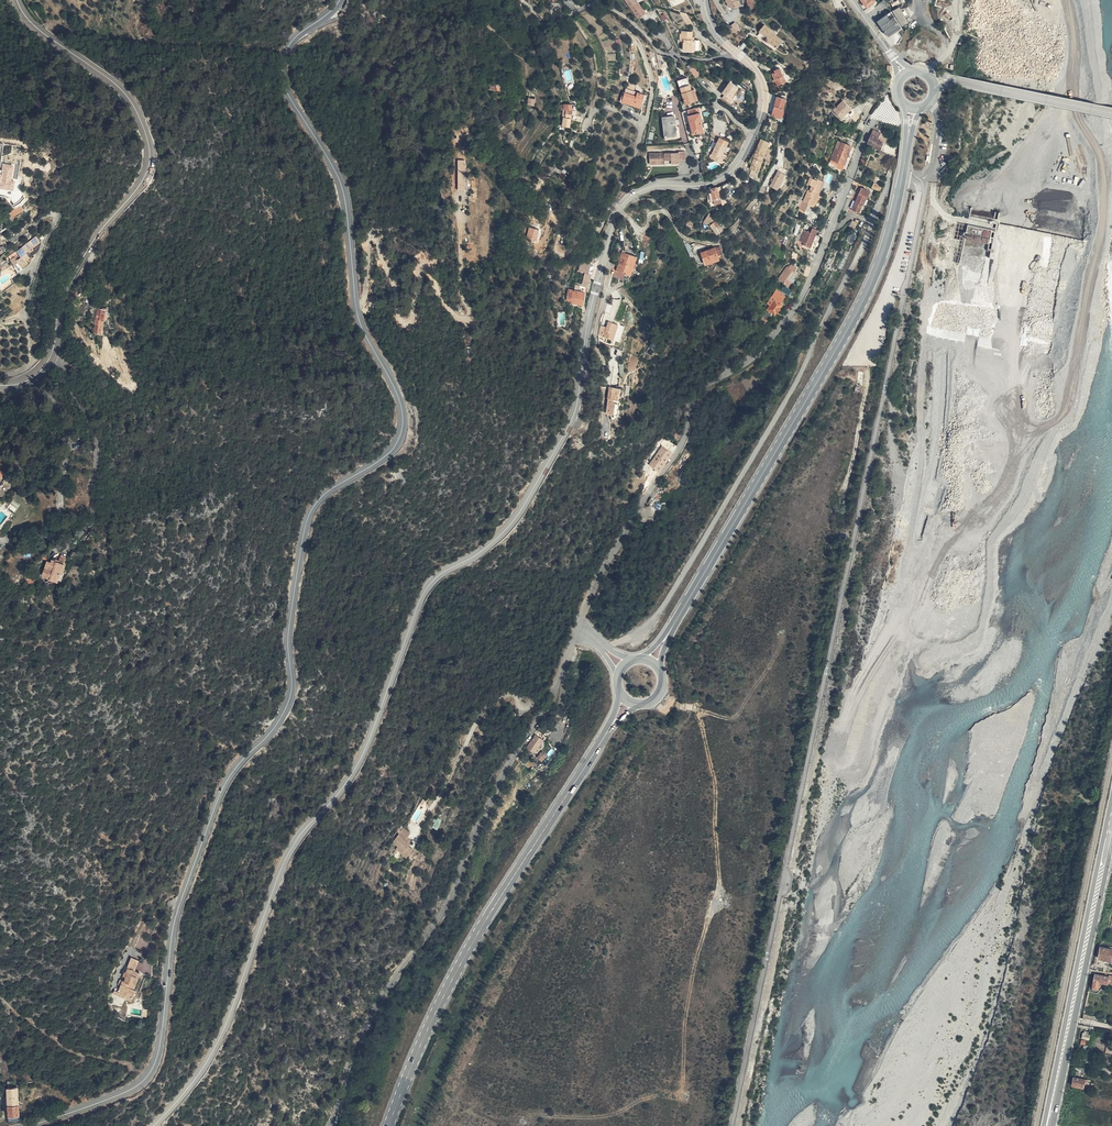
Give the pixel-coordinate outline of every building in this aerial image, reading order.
[(637,17),(644,12),(635,0),(624,0),(637,17)] [(900,6),(894,10),(903,24),(909,20),(900,6)] [(688,13),(681,11),(689,24),(694,21),(688,13)] [(898,31),(903,28),(892,11),(879,22),(889,35),(897,29),(898,31)] [(735,21),(729,25),(734,31),(739,27),(735,21)] [(779,42),(781,40),(777,37),(778,35),(767,26),(761,33),(768,39),(772,42),(771,44),(778,50),(782,45),(779,42)] [(682,33),(682,40),(686,40),(685,49),(704,50),(704,44),(702,39),(697,38),(697,36),(694,35),(695,30),(684,30),(684,33),(682,33)] [(668,68),(665,57),(661,56),(662,61),(658,62),(660,70),(668,68)] [(695,64),(690,68),(696,76),(701,72),(695,64)] [(769,72),(771,74),(772,74),(778,85),(786,81),(780,68),(769,72)] [(680,80),(687,103),(700,100),(697,89),(694,89),(690,77),(680,80)] [(728,79),(721,91),(719,95),(729,102),(731,98),(729,96),(732,91),(736,85),(728,79)] [(633,82),(630,88),(637,91),(640,85),(633,82)] [(661,87),(658,86),(656,91),(655,95),(654,105),(661,107),(664,96),(660,95),(661,87)] [(647,96),(637,91),(630,88),(628,87),(622,100),(636,107),(637,105),(642,107),(647,96)] [(537,104),(538,98),(538,97),(531,95),(529,103),(537,104)] [(776,97),(770,115),(779,118),(785,100),(776,97)] [(833,111),(837,114),(846,103),(843,100),(833,111)] [(565,107),(564,115),(565,115),(565,117),(567,117),(573,118),(573,116),(574,116),(574,108),(573,102),(562,103),(563,107),(565,107)] [(845,113),(851,107),(846,103),(837,114),(842,119),(846,114),(845,113)] [(697,107),(689,109),(690,115),(689,115),(693,133),(697,132),(696,129),(703,128),(701,121),(703,121),(701,112),(698,113),(697,107)] [(664,136),(676,135),(676,127),(675,116),(664,117),(664,136)] [(881,132),(874,129),(868,142),(874,145),(873,147),(881,150),(889,136),(881,132)] [(721,158),(723,153),(727,146),(730,142),(721,137),(712,153),(715,155),(713,159),(721,163),(723,159),(721,158)] [(753,157),(747,166),(751,168),(748,172),(755,174),(762,159),(764,160),(768,151),(766,150),(768,145),(760,141),(755,151),(753,157)] [(837,166),(848,171),(857,147),(843,141),(840,150),(836,148),(832,159),(836,160),(834,163),(838,164),(837,166)] [(662,163),(662,159),(666,159),(672,159),(672,163),(680,162),(680,160),(686,159),(686,150),(680,151),(680,152),(670,152),(666,152),(651,153),(651,154),(651,156),(651,163),(662,163)] [(863,171),(857,169),(853,179),(859,182),(863,171)] [(532,173),(531,171),(527,170),(526,171),(520,174),(527,189),(533,186),(528,175),(532,173)] [(775,172),(767,188),(774,191),(782,176),(775,172)] [(810,189),(808,189),(804,200),(808,202),(816,205),(820,193),(819,193),(824,179),(815,176),(815,177),(811,176),(808,183),(812,184),(810,189)] [(711,196),(719,194),(717,186),(711,188),(712,191),(710,192),(711,196)] [(869,192),(859,188),(856,187),(847,209),(858,213),(861,205),(862,206),(865,197),(867,198),(869,192)] [(805,209),(808,202),(804,200),(803,200),(800,207),(805,209)] [(713,213),(709,211),(705,219),(711,222),(716,218),(718,216),(713,213)] [(689,218),(687,225),(692,227),(695,220),(689,218)] [(716,218),(711,222),(714,227),(720,222),(716,218)] [(718,231),(723,227),(720,222),(714,227),(718,231)] [(988,243),(991,229),(967,223),(964,237),(988,243)] [(526,238),(536,241),(539,230),(529,227),(526,238)] [(806,242),(807,239),(810,229),(808,232),(808,234),(806,233),(800,231),(797,239),(806,242)] [(815,231),(810,229),(807,239),(815,244),(818,238),(813,237),(815,231)] [(40,236),(13,256),(19,264),(20,265),(24,270),(34,263),(33,261),(31,259),(39,254),(40,253),(40,251),(37,247),(40,245),(40,236)] [(807,239),(806,242),(797,239),(796,242),(802,244),(801,246),(803,247),(802,250),(811,254),(815,244),(807,239)] [(715,246),(703,252),(706,258),(708,262),(720,257),(719,254),(724,251),(721,244),(716,247),(715,246)] [(624,254),(618,272),(617,272),(615,279),(630,283),(632,276),(633,277),(638,258),(624,254)] [(16,266),(14,262),(6,267),(8,271),(16,266)] [(788,265),(785,269),(794,277),(797,273),(788,265)] [(581,268),(580,275),(585,276),(593,278),(594,274),(591,273),(591,272),(589,272),(581,268)] [(791,279),(792,280),(794,277),(785,269),(778,277),(787,284),(791,279)] [(584,283),(589,284),(590,283),(593,284),(594,278),(593,278),(585,276),(584,283)] [(19,281),(16,277),(7,285),(5,282),(2,284),(7,290),(19,281)] [(588,291),(589,284),(584,283),(581,295),(587,296),(588,291)] [(769,309),(771,311),(774,313),(781,303),(779,302),(783,295),(775,289),(768,299),(771,301),(766,307),(769,309)] [(569,303),(571,303),(574,304),(573,306),(584,308),(587,296),(581,295),(574,293),(571,292),(569,303)] [(103,335),(108,336),(108,333),(110,333),(111,321),(112,322),(113,310),(105,309),(103,335)] [(608,321),(606,327),(601,325),(598,335),(613,341),(618,325),(608,321)] [(611,383),(609,395),(615,396),(618,397),(620,397),(622,385),(620,385),(611,383)] [(615,396),(609,395),(606,410),(615,412),(617,400),(614,400),(615,396)] [(669,432),(671,433),(680,438),(681,435),(683,431),(674,426),(669,432)] [(660,469),(672,451),(665,446),(652,464),(660,469)] [(61,578),(64,567),(65,561),(59,559),(60,557),(57,556),(56,558),(53,558),(52,561),(49,560),(45,574),(61,578)] [(536,750),(544,739),(536,734),(529,746),(536,750)] [(541,762),(546,757),(542,752),(536,757),(541,762)] [(411,852),(414,846),(409,844),(410,841),(406,839),(407,837),(410,832),(402,828),(394,843),(400,846),(411,852)] [(409,855),(411,852),(400,846),(398,849),(409,855)] [(1097,954),(1109,957),(1111,951),(1111,946),(1099,944),(1097,954)] [(137,958),(130,955),(127,965),(133,967),(137,958)] [(120,977),(122,979),(125,981),(127,983),(128,981),(130,982),(136,969),(133,967),(127,965),(124,971),(125,971),(124,975),(121,973),(119,976),(120,977)] [(1105,981),(1107,974),(1094,971),(1092,985),(1097,986),(1099,980),(1105,981)] [(127,983),(125,981),(122,979),(120,977),(116,987),(125,991),(124,993),(130,996),(133,987),(127,984),(127,983)] [(130,996),(124,993),(125,991),(116,987),(114,992),(129,998),(130,996)] [(1086,1078),(1074,1075),(1072,1084),(1087,1087),(1088,1082),(1085,1081),(1086,1078)] [(19,1119),(18,1088),(17,1086),(8,1087),(9,1119),(19,1119)]
